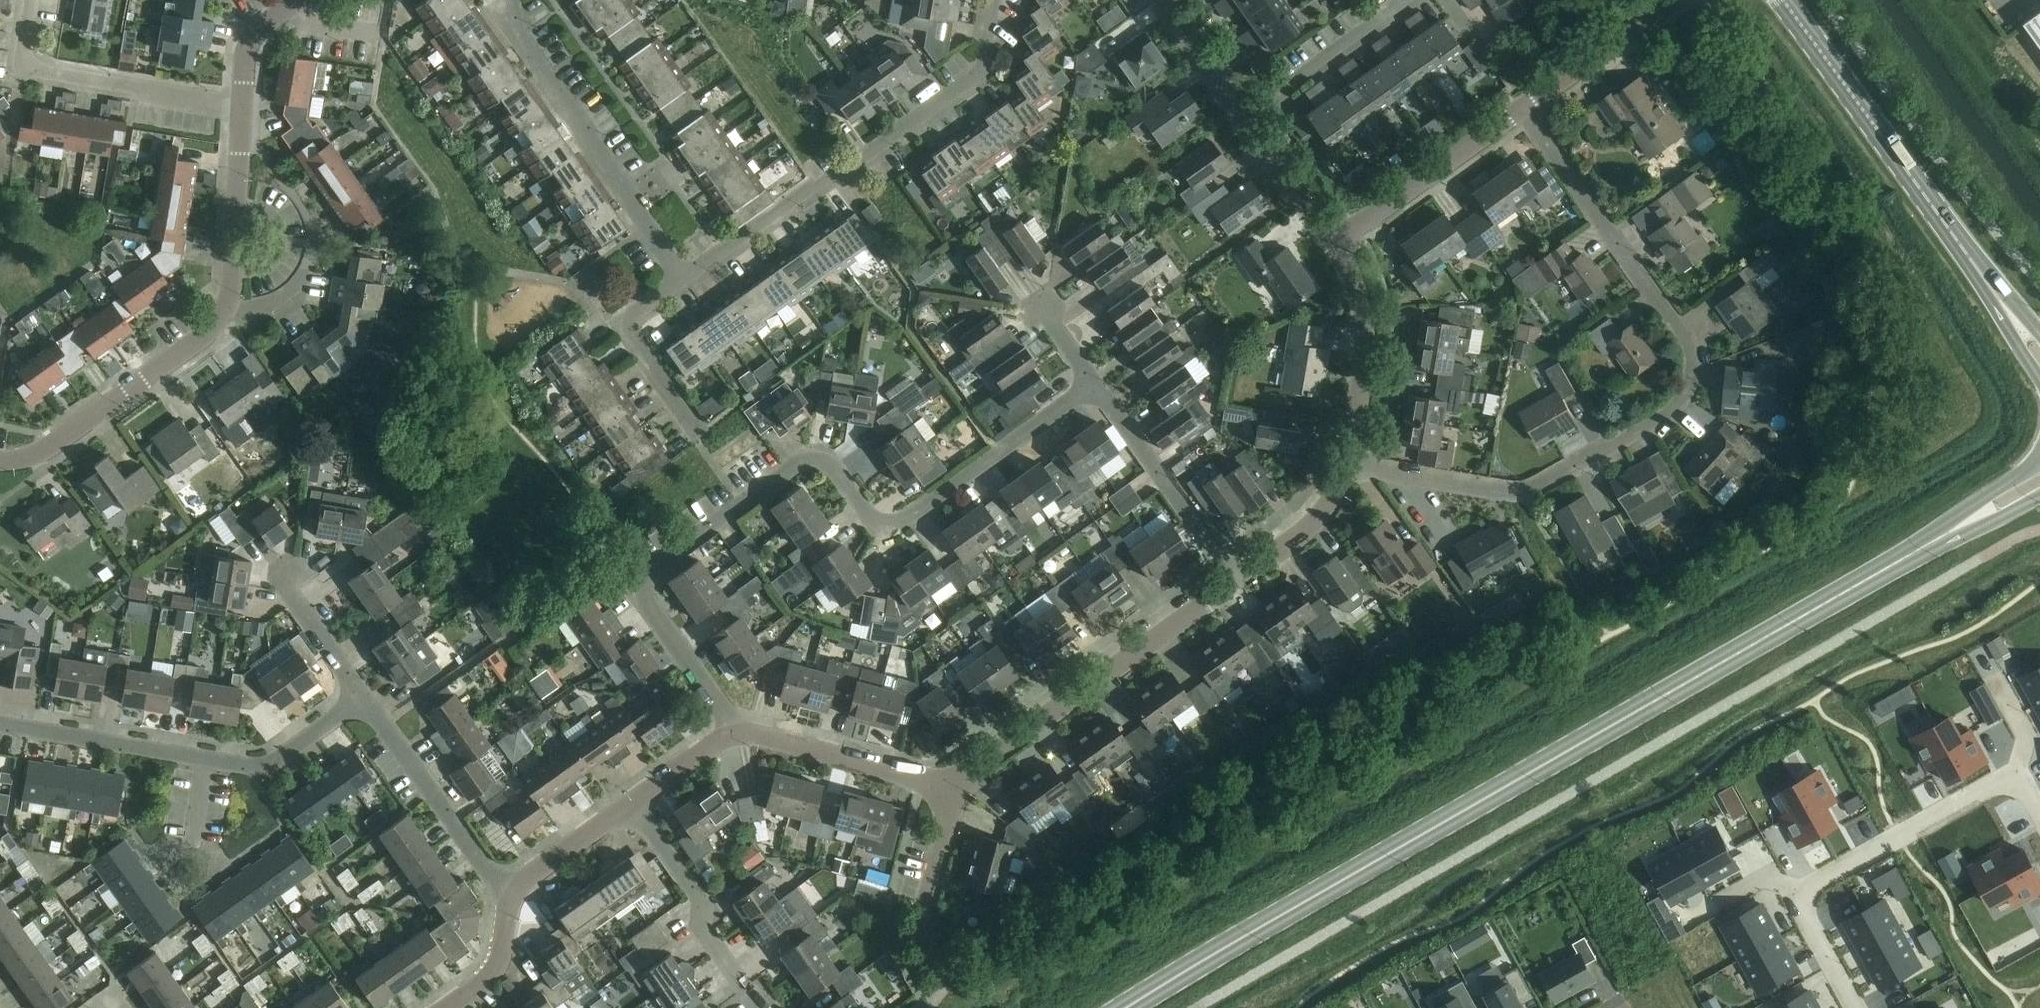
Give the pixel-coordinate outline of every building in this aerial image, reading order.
[(8,9),(9,0),(0,0),(0,8),(8,9)] [(72,25),(102,30),(107,0),(76,0),(72,25)] [(177,3),(165,1),(161,25),(212,33),(214,21),(200,19),(203,0),(178,0),(177,3)] [(421,3),(415,7),(425,22),(455,0),(419,0),(421,3)] [(436,36),(442,32),(446,39),(463,26),(466,30),(483,18),(474,5),(471,8),(465,0),(455,0),(425,22),(436,36)] [(605,0),(576,0),(574,1),(584,15),(605,0)] [(631,2),(629,0),(605,0),(584,15),(594,29),(631,2)] [(900,24),(927,28),(929,17),(953,21),(956,0),(904,0),(900,24)] [(1037,0),(1033,0),(1025,5),(1032,16),(1017,27),(1028,44),(1042,62),(1043,61),(1059,50),(1051,39),(1062,32),(1051,15),(1049,17),(1037,0)] [(1049,17),(1051,15),(1066,4),(1063,0),(1037,0),(1049,17)] [(1233,0),(1219,0),(1214,3),(1219,10),(1233,0)] [(1268,0),(1233,0),(1219,10),(1224,17),(1239,7),(1246,16),(1268,0)] [(1290,10),(1283,0),(1268,0),(1246,16),(1253,26),(1238,36),(1243,43),(1290,10)] [(1465,2),(1470,9),(1479,3),(1476,0),(1477,0),(1468,0),(1465,2)] [(1492,8),(1490,9),(1502,26),(1539,0),(1486,0),(1492,8)] [(616,46),(642,28),(634,16),(638,12),(631,2),(594,29),(601,39),(607,35),(616,46)] [(805,17),(807,6),(787,3),(785,15),(805,17)] [(1290,10),(1243,43),(1248,50),(1262,39),(1270,50),(1302,27),(1290,10)] [(1418,11),(1411,16),(1445,63),(1462,51),(1451,35),(1458,30),(1447,14),(1426,28),(1421,22),(1424,20),(1418,11)] [(2023,23),(2039,47),(2039,11),(2023,23)] [(1406,43),(1428,75),(1445,63),(1411,16),(1404,21),(1411,29),(1414,27),(1418,34),(1415,36),(1406,43)] [(466,30),(463,26),(446,39),(451,45),(449,46),(455,54),(491,29),(483,18),(466,30)] [(209,46),(212,33),(161,25),(157,49),(169,51),(167,63),(192,67),(196,44),(209,46)] [(651,39),(642,28),(616,46),(624,58),(618,63),(625,73),(663,47),(655,36),(651,39)] [(455,54),(460,62),(462,61),(467,69),(484,56),(481,52),(499,40),(491,29),(455,54)] [(1110,54),(1134,87),(1167,64),(1143,31),(1110,54)] [(428,33),(412,44),(419,53),(434,42),(428,33)] [(1385,34),(1378,39),(1412,87),(1428,75),(1406,43),(1393,52),(1388,45),(1391,43),(1385,34)] [(866,54),(872,64),(873,63),(892,90),(892,89),(901,83),(906,89),(927,74),(903,41),(887,39),(893,48),(880,58),(873,49),(866,54)] [(1382,60),(1372,67),(1395,98),(1412,87),(1378,39),(1371,44),(1377,53),(1380,51),(1385,57),(1382,60)] [(467,69),(472,75),(467,79),(477,93),(513,68),(504,55),(508,52),(499,40),(481,52),(484,56),(467,69)] [(1075,67),(1089,70),(1107,57),(1095,41),(1077,53),(1075,67)] [(1009,73),(1021,90),(1035,108),(1052,95),(1045,85),(1055,78),(1043,61),(1042,62),(1028,44),(1017,51),(1025,62),(1009,73)] [(635,87),(672,60),(663,47),(625,73),(635,87)] [(296,93),(310,95),(316,60),(281,54),(277,78),(298,81),(296,93)] [(140,81),(146,62),(129,57),(123,76),(140,81)] [(1378,110),(1395,98),(1372,67),(1360,75),(1355,69),(1358,67),(1352,58),(1345,63),(1378,110)] [(645,100),(682,74),(672,60),(635,87),(645,100)] [(870,105),(871,105),(883,96),(887,102),(897,96),(892,89),(892,90),(873,63),(872,64),(859,73),(852,64),(844,69),(851,79),(852,79),(870,105)] [(1339,90),(1362,122),(1378,110),(1345,63),(1338,68),(1344,77),(1347,74),(1352,81),(1348,83),(1339,90)] [(477,93),(488,108),(493,104),(498,111),(515,99),(518,103),(535,90),(526,77),(522,80),(513,68),(477,93)] [(1597,103),(1598,103),(1613,124),(1622,117),(1651,157),(1684,133),(1658,97),(1660,95),(1645,73),(1616,94),(1614,91),(1597,103)] [(667,119),(694,100),(685,88),(690,85),(682,74),(645,100),(652,111),(658,107),(667,119)] [(293,127),(307,118),(310,95),(296,93),(298,81),(277,78),(273,101),(285,103),(283,113),(293,127)] [(852,79),(851,79),(838,89),(831,79),(814,91),(829,113),(838,106),(849,120),(862,111),(866,117),(875,111),(871,105),(870,105),(852,79)] [(1345,134),(1362,122),(1339,90),(1326,99),(1322,92),(1325,90),(1319,82),(1312,86),(1345,134)] [(1328,146),(1345,134),(1312,86),(1304,92),(1310,100),(1314,98),(1319,104),(1306,113),(1304,110),(1290,120),(1305,141),(1318,132),(1328,146)] [(62,96),(65,101),(75,103),(77,93),(63,90),(62,96)] [(498,111),(502,117),(501,118),(507,127),(542,101),(535,90),(518,103),(515,99),(498,111)] [(1047,124),(1035,108),(1021,90),(995,108),(1013,133),(1023,126),(1030,136),(1047,124)] [(1162,92),(1126,118),(1138,134),(1148,127),(1161,145),(1203,115),(1186,91),(1170,102),(1162,92)] [(371,101),(372,95),(358,93),(356,103),(366,104),(371,101)] [(1,109),(9,103),(3,95),(0,98),(0,109),(1,109)] [(58,109),(64,110),(65,101),(62,96),(56,95),(54,109),(35,105),(31,126),(20,124),(18,139),(41,143),(43,129),(54,130),(58,109)] [(107,104),(110,108),(120,110),(122,100),(108,98),(107,104)] [(670,135),(677,146),(715,119),(707,108),(702,112),(694,100),(667,119),(676,131),(670,135)] [(542,101),(507,127),(513,135),(514,134),(519,141),(531,132),(536,128),(533,124),(550,112),(542,101)] [(110,108),(107,104),(101,103),(99,116),(80,113),(77,134),(65,132),(63,146),(86,150),(88,136),(99,138),(103,117),(109,118),(110,108)] [(1013,133),(995,108),(969,127),(994,162),(1002,156),(1005,159),(1010,155),(1025,176),(1036,168),(1018,143),(1020,142),(1013,133)] [(12,132),(1,117),(5,114),(1,109),(0,109),(0,140),(12,132)] [(80,113),(64,110),(58,109),(54,130),(43,129),(41,143),(63,146),(65,132),(77,134),(80,113)] [(362,118),(356,110),(352,109),(346,113),(354,124),(362,118)] [(536,128),(531,132),(519,141),(524,147),(518,151),(529,166),(565,140),(555,127),(559,124),(550,112),(533,124),(536,128)] [(362,118),(354,124),(358,129),(363,130),(371,125),(365,116),(362,118)] [(88,136),(86,150),(109,154),(111,141),(122,142),(126,120),(109,118),(103,117),(99,138),(88,136)] [(319,150),(331,142),(317,123),(312,126),(307,118),(293,127),(281,134),(295,153),(312,141),(319,150)] [(725,133),(715,119),(677,146),(687,160),(725,133)] [(977,174),(994,162),(969,127),(943,146),(960,171),(970,164),(977,174)] [(393,137),(389,131),(385,131),(376,137),(382,145),(393,137)] [(697,174),(734,147),(725,133),(687,160),(697,174)] [(1229,165),(1211,139),(1174,165),(1190,187),(1180,194),(1190,207),(1211,193),(1204,183),(1229,165)] [(529,166),(540,181),(531,188),(535,193),(549,183),(566,171),(569,175),(587,163),(578,150),(574,153),(565,140),(529,166)] [(332,169),(344,161),(331,142),(319,150),(312,141),(295,153),(308,172),(326,160),(332,169)] [(193,185),(194,180),(197,161),(176,158),(178,147),(164,144),(160,168),(174,170),(172,181),(193,185)] [(960,171),(943,146),(915,165),(934,191),(928,196),(940,213),(946,208),(940,200),(958,188),(951,177),(960,171)] [(707,188),(744,161),(734,147),(697,174),(707,188)] [(414,166),(409,158),(397,167),(400,171),(406,172),(414,166)] [(345,188),(357,179),(344,161),(332,169),(326,160),(308,172),(321,191),(339,178),(345,188)] [(716,201),(754,175),(744,161),(707,188),(716,201)] [(549,183),(554,190),(553,192),(558,199),(572,190),(594,173),(587,163),(569,175),(566,171),(549,183)] [(1515,163),(1494,178),(1515,207),(1533,194),(1543,208),(1557,198),(1536,169),(1525,177),(1515,163)] [(192,190),(193,185),(172,181),(174,170),(160,168),(156,190),(170,193),(168,204),(189,207),(192,190)] [(204,182),(207,186),(213,187),(216,173),(206,171),(204,182)] [(406,172),(400,171),(395,175),(403,186),(412,180),(406,172)] [(1651,236),(1667,258),(1670,256),(1680,271),(1708,251),(1707,249),(1710,247),(1701,234),(1697,236),(1682,215),(1712,193),(1696,172),(1650,205),(1665,225),(1651,236)] [(558,199),(554,202),(565,217),(571,213),(588,201),(585,197),(602,184),(594,173),(572,190),(558,199)] [(754,175),(716,201),(736,229),(774,202),(754,175)] [(359,206),(370,198),(357,179),(345,188),(339,178),(321,191),(335,209),(352,197),(359,206)] [(1467,216),(1489,247),(1504,236),(1494,222),(1515,207),(1494,178),(1472,193),(1482,205),(1467,216)] [(1224,183),(1211,193),(1190,207),(1202,223),(1215,214),(1228,234),(1268,205),(1249,179),(1242,184),(1241,183),(1238,185),(1239,186),(1230,192),(1224,183)] [(193,185),(192,190),(206,192),(207,186),(204,182),(194,180),(193,185)] [(565,217),(580,238),(616,212),(607,200),(611,197),(602,184),(585,197),(588,201),(571,213),(565,217)] [(1035,208),(1047,196),(1041,189),(1028,201),(1035,208)] [(186,230),(186,225),(189,207),(168,204),(170,193),(156,190),(153,213),(166,215),(165,226),(186,230)] [(65,204),(65,192),(41,191),(41,203),(65,204)] [(352,197),(335,209),(348,229),(365,217),(372,226),(384,217),(370,198),(359,206),(352,197)] [(880,217),(871,204),(862,210),(871,224),(880,217)] [(986,230),(996,244),(1005,237),(1016,252),(1027,267),(1045,254),(1020,220),(1012,226),(1002,232),(996,223),(1005,216),(999,208),(980,222),(986,230)] [(580,238),(591,252),(596,249),(601,255),(617,244),(612,237),(626,227),(616,212),(580,238)] [(878,263),(886,257),(854,212),(833,227),(829,221),(818,229),(844,265),(855,258),(860,265),(873,255),(878,263)] [(165,226),(166,215),(153,213),(149,236),(162,239),(160,250),(174,269),(180,265),(185,235),(186,230),(165,226)] [(1443,213),(1422,228),(1443,258),(1454,251),(1458,257),(1469,250),(1474,257),(1489,247),(1467,216),(1452,226),(1443,213)] [(1089,253),(1109,240),(1096,221),(1061,246),(1074,264),(1089,253)] [(186,230),(185,235),(195,236),(199,233),(200,227),(186,225),(186,230)] [(1428,269),(1443,258),(1422,228),(1401,243),(1411,258),(1400,265),(1422,295),(1438,283),(1428,269)] [(800,250),(820,278),(832,270),(834,273),(844,265),(818,229),(808,236),(812,242),(800,250)] [(996,244),(986,230),(976,237),(982,246),(964,259),(989,294),(1007,281),(996,266),(986,251),(996,244)] [(209,235),(199,233),(195,236),(194,243),(208,245),(209,235)] [(1115,249),(1120,245),(1124,242),(1118,233),(1109,240),(1115,249)] [(1257,239),(1236,254),(1258,285),(1267,278),(1288,307),(1316,287),(1287,247),(1271,258),(1257,239)] [(113,254),(121,248),(116,240),(104,248),(108,253),(113,254)] [(1592,268),(1582,253),(1575,257),(1564,241),(1528,267),(1540,284),(1560,270),(1579,297),(1583,295),(1606,296),(1607,289),(1601,281),(1605,279),(1595,266),(1592,268)] [(1103,284),(1133,263),(1120,245),(1115,249),(1096,262),(1085,270),(1098,288),(1103,284)] [(127,256),(121,248),(113,254),(121,265),(126,261),(127,256)] [(174,269),(160,250),(140,264),(149,276),(140,283),(151,300),(171,286),(164,276),(174,269)] [(820,278),(800,250),(788,259),(784,253),(774,260),(800,297),(810,290),(808,286),(820,278)] [(1750,282),(1751,282),(1754,280),(1778,262),(1770,250),(1742,270),(1750,282)] [(1106,310),(1119,328),(1149,306),(1154,302),(1141,284),(1163,269),(1171,280),(1182,273),(1167,252),(1149,266),(1139,272),(1122,284),(1129,294),(1111,306),(1106,310)] [(332,288),(382,296),(386,272),(374,270),(377,258),(351,253),(347,278),(334,275),(332,288)] [(1142,256),(1133,263),(1139,272),(1149,266),(1142,256)] [(755,283),(775,310),(787,301),(790,305),(800,297),(774,260),(763,268),(767,274),(755,283)] [(120,294),(133,312),(151,300),(140,283),(149,276),(140,264),(111,284),(119,295),(120,294)] [(93,271),(88,271),(79,277),(85,285),(97,276),(93,271)] [(1729,317),(1744,338),(1778,313),(1754,280),(1751,282),(1750,282),(1718,305),(1727,318),(1729,317)] [(728,293),(755,330),(766,322),(763,318),(775,310),(755,283),(743,291),(739,285),(728,293)] [(344,303),(340,325),(362,340),(366,318),(378,320),(382,296),(332,288),(330,300),(344,303)] [(51,297),(59,308),(64,305),(65,299),(59,291),(51,297)] [(745,337),(755,330),(728,293),(718,300),(723,306),(710,315),(730,342),(743,333),(745,337)] [(120,294),(119,295),(102,308),(110,319),(101,326),(113,343),(133,330),(124,318),(133,312),(120,294)] [(54,312),(59,308),(51,297),(43,303),(49,311),(54,312)] [(1162,324),(1149,306),(1119,328),(1114,331),(1127,349),(1162,324)] [(1417,343),(1453,349),(1467,351),(1474,310),(1449,306),(1446,323),(1421,319),(1417,343)] [(110,319),(102,308),(73,328),(87,348),(94,357),(113,343),(101,326),(110,319)] [(973,368),(996,351),(989,342),(1006,330),(993,312),(978,323),(973,317),(965,315),(953,324),(961,335),(958,337),(964,346),(961,349),(968,358),(950,371),(956,380),(973,368)] [(683,325),(710,362),(721,354),(718,350),(730,342),(710,315),(699,323),(694,317),(683,325)] [(20,332),(26,333),(31,329),(22,318),(14,323),(20,332)] [(1171,318),(1162,324),(1169,333),(1178,327),(1171,318)] [(1621,333),(1610,318),(1589,333),(1605,355),(1613,349),(1632,376),(1657,359),(1632,324),(1621,333)] [(1320,327),(1292,322),(1285,359),(1288,359),(1283,386),(1305,390),(1305,393),(1310,394),(1311,391),(1317,392),(1321,367),(1324,367),(1327,350),(1316,348),(1320,327)] [(362,340),(340,325),(321,339),(313,328),(302,335),(332,376),(351,362),(345,352),(362,340)] [(710,362),(683,325),(673,332),(678,338),(665,347),(684,374),(697,365),(700,369),(710,362)] [(1811,326),(1785,337),(1792,354),(1818,344),(1811,326)] [(560,374),(588,354),(579,342),(585,338),(577,327),(539,354),(547,365),(551,362),(560,374)] [(94,357),(87,348),(73,328),(55,341),(63,353),(54,359),(67,377),(94,357)] [(29,338),(26,333),(20,332),(12,338),(18,346),(29,338)] [(1182,352),(1169,333),(1134,358),(1146,376),(1163,365),(1182,352)] [(332,376),(302,335),(292,342),(300,353),(281,367),(295,388),(305,381),(312,391),(332,376)] [(1476,358),(1485,359),(1486,336),(1477,336),(1476,358)] [(63,353),(55,341),(37,355),(45,366),(36,373),(48,390),(67,377),(54,359),(63,353)] [(1436,385),(1460,389),(1465,364),(1451,362),(1453,349),(1417,343),(1413,367),(1438,371),(1436,385)] [(1190,345),(1182,352),(1188,361),(1197,354),(1193,350),(1190,345)] [(996,351),(973,368),(979,377),(989,371),(1002,389),(1033,367),(1036,364),(1024,346),(1022,347),(1020,349),(1003,361),(996,351)] [(596,366),(588,354),(560,374),(568,386),(564,389),(572,399),(610,372),(602,362),(596,366)] [(1761,419),(1762,405),(1779,406),(1784,357),(1758,354),(1757,372),(1730,369),(1726,416),(1761,419)] [(29,404),(48,390),(36,373),(45,366),(37,355),(18,369),(26,379),(16,386),(29,404)] [(582,413),(637,373),(627,359),(610,372),(572,399),(582,413)] [(1577,423),(1563,399),(1576,392),(1559,362),(1546,369),(1559,392),(1522,413),(1539,443),(1562,429),(1563,431),(1577,423)] [(1176,396),(1196,382),(1183,364),(1169,374),(1148,389),(1161,407),(1176,396)] [(253,373),(249,368),(208,396),(232,430),(236,427),(233,422),(268,397),(272,402),(283,394),(263,366),(253,373)] [(1045,385),(1033,367),(1002,389),(998,392),(1010,408),(996,418),(1004,429),(1032,409),(1025,399),(1045,385)] [(848,420),(853,388),(831,385),(833,373),(821,371),(816,399),(828,400),(826,416),(848,420)] [(647,387),(637,373),(582,413),(591,426),(629,399),(647,387)] [(1205,376),(1196,382),(1203,392),(1212,385),(1205,376)] [(1434,399),(1409,395),(1405,419),(1440,425),(1442,411),(1456,413),(1460,389),(1436,385),(1434,399)] [(755,402),(771,425),(781,418),(790,431),(810,417),(802,405),(807,402),(797,387),(777,401),(770,391),(755,402)] [(922,387),(876,419),(883,429),(885,428),(906,413),(929,397),(922,387)] [(853,388),(848,420),(870,424),(876,392),(853,388)] [(612,446),(639,426),(631,414),(637,410),(629,399),(591,426),(599,437),(603,434),(612,446)] [(1161,448),(1176,438),(1196,424),(1183,406),(1148,430),(1161,448)] [(1275,426),(1276,415),(1225,406),(1222,419),(1242,423),(1247,434),(1255,436),(1253,445),(1295,452),(1299,431),(1275,426)] [(877,448),(890,466),(926,441),(906,413),(885,428),(891,438),(877,448)] [(1212,426),(1205,417),(1196,424),(1202,433),(1211,427),(1212,426)] [(153,437),(177,471),(202,453),(208,461),(220,452),(204,429),(193,437),(179,418),(153,437)] [(1438,439),(1440,425),(1405,419),(1401,443),(1426,447),(1423,462),(1448,466),(1453,441),(1438,439)] [(1077,435),(1098,464),(1117,450),(1097,421),(1077,435)] [(949,441),(958,449),(967,439),(975,446),(982,438),(966,423),(949,441)] [(933,449),(943,444),(933,424),(923,429),(933,449)] [(639,426),(612,446),(606,450),(614,462),(616,461),(633,485),(669,459),(660,446),(662,445),(654,434),(648,438),(639,426)] [(1761,453),(1741,435),(1733,444),(1719,431),(1686,468),(1716,496),(1749,459),(1752,462),(1761,453)] [(1086,472),(1098,464),(1077,435),(1057,449),(1061,454),(1052,460),(1082,503),(1089,498),(1084,491),(1095,484),(1086,472)] [(946,469),(926,441),(890,466),(903,485),(916,475),(923,485),(946,469)] [(1245,507),(1248,512),(1266,499),(1254,481),(1272,468),(1245,449),(1235,456),(1240,464),(1223,477),(1245,507)] [(128,511),(159,489),(142,465),(124,478),(107,455),(94,464),(99,470),(83,481),(103,509),(118,498),(128,511)] [(1613,482),(1636,523),(1674,502),(1671,497),(1684,490),(1671,465),(1657,473),(1649,458),(1634,467),(1635,469),(1613,482)] [(1039,462),(1019,476),(1040,505),(1052,497),(1060,509),(1071,501),(1076,508),(1082,503),(1052,460),(1042,467),(1039,462)] [(1245,507),(1223,477),(1219,472),(1201,485),(1195,476),(1186,482),(1203,506),(1212,499),(1226,519),(1245,507)] [(1029,513),(1040,505),(1019,476),(1000,490),(1001,493),(992,499),(1025,545),(1032,555),(1037,552),(1024,534),(1037,525),(1029,513)] [(1115,506),(1135,491),(1128,482),(1108,497),(1115,506)] [(786,527),(815,506),(801,486),(771,507),(786,527)] [(316,535),(338,538),(345,495),(311,489),(307,517),(319,519),(316,535)] [(1135,491),(1115,506),(1121,515),(1142,501),(1135,491)] [(1635,549),(1615,514),(1602,522),(1586,494),(1555,512),(1583,561),(1613,543),(1621,557),(1635,549)] [(368,499),(345,495),(338,538),(360,542),(363,526),(368,499)] [(30,510),(16,520),(36,549),(69,525),(75,533),(88,524),(70,498),(59,506),(54,497),(32,513),(30,510)] [(1025,545),(992,499),(983,506),(981,503),(962,517),(983,546),(994,538),(1002,550),(1006,548),(1011,555),(1025,545)] [(236,516),(252,539),(262,532),(271,545),(291,531),(273,504),(252,519),(245,509),(236,516)] [(242,546),(252,539),(236,516),(229,506),(219,513),(242,546)] [(788,554),(794,564),(815,549),(808,540),(829,526),(815,506),(786,527),(799,546),(788,554)] [(771,537),(774,519),(755,515),(751,534),(771,537)] [(973,554),(983,546),(962,517),(942,531),(960,557),(951,563),(966,584),(984,571),(973,554)] [(370,535),(377,545),(399,529),(392,519),(370,535)] [(1417,543),(1406,551),(1385,520),(1357,540),(1387,582),(1409,566),(1417,577),(1434,566),(1417,543)] [(1168,522),(1149,536),(1170,565),(1189,551),(1168,522)] [(1501,522),(1472,538),(1471,536),(1455,545),(1460,553),(1446,561),(1464,592),(1479,584),(1475,577),(1519,553),(1501,522)] [(406,539),(399,529),(377,545),(384,555),(406,539)] [(764,555),(749,535),(740,542),(754,562),(764,555)] [(1112,545),(1126,565),(1135,558),(1150,579),(1170,565),(1149,536),(1129,550),(1121,538),(1112,545)] [(754,562),(740,542),(730,548),(745,569),(754,562)] [(818,573),(827,584),(856,563),(842,544),(821,558),(815,549),(794,564),(782,573),(792,586),(805,577),(807,581),(818,573)] [(1091,577),(1112,606),(1132,592),(1117,571),(1126,565),(1112,545),(1102,551),(1111,563),(1091,577)] [(966,584),(951,563),(942,570),(928,549),(908,563),(929,592),(948,579),(956,590),(966,584)] [(212,578),(247,584),(251,561),(201,553),(200,562),(214,565),(212,578)] [(1313,571),(1336,603),(1340,610),(1345,611),(1350,611),(1360,604),(1362,599),(1362,594),(1372,587),(1348,554),(1338,561),(1334,556),(1313,571)] [(349,580),(362,598),(388,580),(380,570),(389,563),(384,555),(374,561),(366,568),(349,580)] [(683,600),(712,579),(698,559),(669,580),(683,600)] [(856,563),(827,584),(841,604),(870,583),(856,563)] [(876,596),(875,601),(871,621),(872,621),(883,623),(884,615),(899,617),(911,609),(918,618),(937,604),(929,592),(908,563),(888,577),(896,588),(887,595),(887,598),(876,596)] [(1054,586),(1069,606),(1078,599),(1092,620),(1112,606),(1091,577),(1080,585),(1072,573),(1054,586)] [(247,584),(212,578),(210,590),(197,588),(193,610),(196,610),(221,615),(223,603),(243,607),(247,584)] [(726,598),(712,579),(683,600),(697,620),(718,605),(724,614),(744,600),(738,590),(726,598)] [(395,617),(417,601),(410,591),(400,598),(388,580),(362,598),(375,617),(388,607),(395,617)] [(1274,599),(1295,628),(1305,621),(1313,633),(1334,618),(1319,598),(1309,605),(1294,584),(1274,599)] [(1060,612),(1069,606),(1054,586),(1043,593),(1052,605),(1034,618),(1055,647),(1074,633),(1060,612)] [(486,594),(471,605),(482,621),(498,610),(486,594)] [(1132,595),(1098,616),(1103,625),(1138,604),(1132,595)] [(563,616),(581,642),(617,617),(610,607),(601,613),(590,597),(563,616)] [(875,601),(864,599),(859,624),(871,626),(872,621),(871,621),(875,601)] [(1295,628),(1274,599),(1253,613),(1268,634),(1258,641),(1272,662),(1283,654),(1275,642),(1295,628)] [(710,638),(724,657),(753,637),(745,625),(748,622),(749,615),(747,612),(751,609),(744,600),(724,614),(731,623),(710,638)] [(417,601),(395,617),(401,627),(372,647),(385,666),(424,638),(412,620),(424,611),(417,601)] [(511,629),(498,610),(482,621),(479,623),(492,642),(495,640),(509,630),(511,629)] [(997,627),(1011,647),(1020,641),(1035,661),(1055,647),(1034,618),(1021,627),(1012,616),(1006,620),(997,627)] [(626,648),(615,633),(624,627),(617,617),(581,642),(600,668),(613,658),(626,648)] [(1002,654),(1011,647),(997,627),(991,619),(978,628),(984,636),(968,647),(972,653),(976,659),(997,688),(1017,674),(1002,654)] [(431,643),(446,668),(480,649),(465,623),(431,643)] [(31,688),(38,647),(22,644),(25,628),(0,624),(0,683),(31,688)] [(1234,631),(1232,628),(1212,643),(1233,672),(1244,664),(1252,676),(1272,662),(1258,641),(1245,624),(1234,631)] [(278,665),(299,693),(318,680),(305,662),(314,655),(298,633),(289,640),(297,651),(278,665)] [(775,670),(782,646),(776,644),(764,652),(753,637),(724,657),(738,677),(759,662),(761,666),(775,670)] [(437,656),(424,638),(385,666),(399,684),(412,675),(419,685),(441,668),(434,658),(437,656)] [(639,638),(626,648),(613,658),(631,683),(627,687),(633,696),(646,687),(656,680),(661,676),(654,667),(658,665),(639,638)] [(1306,638),(1285,651),(1292,661),(1312,648),(1306,638)] [(77,696),(82,661),(60,657),(62,644),(51,642),(46,669),(57,671),(54,692),(77,696)] [(1241,684),(1233,672),(1212,643),(1191,657),(1206,678),(1196,686),(1210,706),(1241,684)] [(803,652),(782,646),(775,670),(786,673),(779,697),(803,704),(812,669),(799,665),(803,652)] [(85,647),(82,661),(77,696),(100,700),(103,679),(114,681),(119,653),(85,647)] [(119,653),(114,681),(125,683),(122,703),(145,707),(150,672),(128,668),(130,655),(119,653)] [(514,693),(525,680),(501,658),(489,671),(514,693)] [(150,672),(145,707),(168,711),(171,690),(182,692),(187,664),(153,659),(150,672)] [(843,689),(850,664),(839,661),(829,659),(825,672),(812,669),(803,704),(826,710),(832,686),(843,689)] [(948,661),(939,668),(954,688),(963,682),(977,702),(997,688),(976,659),(956,673),(948,661)] [(187,664),(182,692),(193,694),(189,715),(212,718),(218,684),(206,682),(207,674),(203,667),(187,664)] [(847,716),(871,722),(880,687),(883,675),(860,669),(861,667),(850,664),(843,689),(854,692),(847,716)] [(242,674),(262,701),(271,694),(280,707),(299,693),(278,665),(260,678),(252,667),(242,674)] [(545,668),(528,680),(541,698),(557,686),(545,668)] [(954,688),(939,668),(922,680),(930,692),(917,701),(938,730),(959,715),(945,695),(954,688)] [(2021,678),(2037,708),(2039,707),(2039,668),(2021,678)] [(218,684),(212,718),(236,722),(238,707),(251,709),(262,701),(242,674),(233,672),(230,686),(218,684)] [(1150,687),(1171,716),(1179,728),(1210,706),(1196,686),(1185,693),(1170,672),(1150,687)] [(640,733),(649,746),(676,727),(662,709),(672,702),(656,680),(646,687),(656,701),(631,719),(640,733)] [(880,687),(871,722),(894,728),(901,704),(912,707),(918,683),(907,680),(906,682),(901,681),(891,690),(880,687)] [(1171,716),(1150,687),(1129,701),(1144,722),(1133,730),(1148,750),(1168,736),(1159,724),(1171,716)] [(437,745),(472,720),(453,694),(427,713),(438,729),(430,735),(437,745)] [(596,724),(621,759),(631,752),(625,744),(640,733),(631,719),(622,705),(621,706),(614,695),(604,702),(612,713),(596,724)] [(1976,702),(1988,724),(2002,716),(1990,695),(1976,702)] [(570,742),(589,769),(605,758),(611,766),(621,759),(596,724),(588,713),(580,719),(588,730),(570,742)] [(1088,731),(1109,760),(1129,746),(1137,758),(1148,750),(1133,730),(1123,737),(1108,716),(1088,731)] [(1950,717),(1936,725),(1963,774),(1986,761),(1970,731),(1960,736),(1950,717)] [(477,755),(490,746),(472,720),(437,745),(444,755),(452,749),(463,764),(477,755)] [(1936,725),(1912,738),(1929,767),(1938,762),(1949,782),(1963,774),(1936,725)] [(1072,774),(1074,777),(1086,794),(1097,786),(1089,775),(1109,760),(1088,731),(1067,745),(1082,766),(1072,774)] [(570,742),(545,760),(570,795),(580,788),(574,780),(589,769),(570,742)] [(336,763),(356,792),(374,779),(354,751),(336,763)] [(463,764),(450,773),(469,800),(477,793),(484,802),(493,795),(493,796),(500,791),(506,787),(500,777),(495,780),(477,755),(463,764)] [(46,803),(52,764),(53,763),(43,761),(43,763),(28,760),(22,799),(20,810),(27,811),(29,800),(46,803)] [(519,779),(528,792),(529,792),(538,805),(539,804),(554,794),(560,802),(570,795),(545,760),(519,779)] [(356,792),(336,763),(319,776),(339,804),(356,792)] [(1048,763),(1028,778),(1049,807),(1060,799),(1069,811),(1088,797),(1086,794),(1074,777),(1063,784),(1048,763)] [(52,764),(46,803),(44,814),(51,815),(53,804),(69,807),(76,768),(76,767),(67,765),(67,767),(52,764)] [(76,768),(69,807),(68,818),(75,819),(76,808),(93,811),(100,772),(100,771),(91,769),(90,771),(76,768)] [(13,773),(1,771),(0,775),(0,781),(12,783),(13,773)] [(1819,771),(1796,783),(1822,832),(1836,825),(1826,805),(1835,800),(1819,771)] [(100,772),(93,811),(91,822),(98,823),(100,812),(118,815),(124,776),(123,776),(124,775),(114,773),(114,775),(100,772)] [(789,813),(798,779),(775,772),(765,807),(789,813)] [(301,788),(321,817),(339,804),(319,776),(301,788)] [(1007,824),(1029,839),(1037,833),(1029,822),(1049,807),(1028,778),(1008,792),(1023,813),(1007,824)] [(819,836),(826,812),(815,809),(821,785),(798,779),(789,813),(802,817),(798,831),(819,836)] [(694,797),(715,826),(735,812),(714,783),(694,797)] [(1782,791),(1772,796),(1783,816),(1799,845),(1822,832),(1796,783),(1782,791)] [(283,801),(303,830),(321,817),(301,788),(283,801)] [(528,792),(509,805),(500,791),(493,796),(493,795),(484,802),(500,825),(509,818),(522,837),(548,818),(539,804),(538,805),(529,792),(528,792)] [(826,812),(819,836),(831,840),(834,826),(857,832),(867,797),(843,791),(837,815),(826,812)] [(8,804),(10,794),(0,793),(0,803),(8,804)] [(748,796),(752,821),(764,819),(759,794),(748,796)] [(741,823),(752,821),(748,796),(736,798),(741,823)] [(704,834),(715,826),(694,797),(675,811),(689,832),(678,840),(694,862),(713,848),(704,834)] [(889,803),(867,797),(857,832),(855,839),(869,843),(868,847),(888,853),(894,831),(882,828),(889,803)] [(380,825),(388,819),(380,809),(372,814),(380,825)] [(380,825),(372,814),(364,820),(372,831),(380,825)] [(392,852),(420,832),(407,814),(379,834),(392,852)] [(971,859),(1006,869),(1010,855),(1024,859),(1029,839),(1007,824),(1002,842),(978,835),(971,859)] [(1716,827),(1683,845),(1705,885),(1738,867),(1716,827)] [(498,828),(490,835),(510,857),(517,850),(498,828)] [(16,844),(8,832),(1,837),(2,839),(10,849),(16,844)] [(404,869),(432,849),(420,832),(392,852),(404,869)] [(353,844),(345,834),(337,839),(344,850),(353,844)] [(314,869),(291,837),(290,838),(290,836),(282,842),(283,843),(271,851),(294,883),(300,892),(306,888),(299,879),(314,869)] [(10,849),(2,839),(0,841),(0,850),(3,854),(10,849)] [(106,881),(138,859),(139,858),(134,850),(132,851),(124,839),(92,861),(92,862),(83,868),(87,874),(96,868),(106,881)] [(337,839),(329,845),(336,856),(344,850),(337,839)] [(1683,845),(1650,863),(1672,903),(1705,885),(1683,845)] [(404,869),(417,887),(445,867),(432,849),(404,869)] [(2000,850),(1970,867),(1983,890),(2032,863),(2024,849),(2005,860),(2000,850)] [(251,865),(274,897),(281,906),(286,902),(280,893),(294,883),(271,851),(270,850),(262,856),(263,857),(251,865)] [(608,859),(604,861),(632,901),(643,893),(647,899),(664,886),(647,862),(638,869),(628,856),(618,863),(615,860),(608,859)] [(120,901),(152,878),(153,877),(147,870),(146,871),(138,859),(106,881),(97,888),(101,894),(110,887),(120,901)] [(1023,873),(1006,869),(971,859),(965,884),(988,890),(986,898),(991,904),(980,912),(987,921),(1015,901),(1023,873)] [(17,867),(22,874),(33,867),(28,860),(17,867)] [(591,882),(613,914),(632,901),(604,861),(600,865),(599,871),(601,875),(591,882)] [(748,921),(777,900),(763,881),(775,873),(768,863),(748,878),(754,887),(734,902),(748,921)] [(1983,890),(1991,904),(2010,894),(2015,903),(2039,889),(2039,878),(2032,863),(1983,890)] [(274,897),(251,865),(251,864),(243,870),(244,871),(232,879),(255,911),(261,920),(267,916),(260,907),(274,897)] [(1896,866),(1872,879),(1879,891),(1891,884),(1899,900),(1911,893),(1896,866)] [(33,867),(22,874),(27,881),(38,874),(33,867)] [(430,905),(434,902),(433,901),(457,884),(457,883),(445,867),(417,887),(430,905)] [(347,869),(337,876),(342,883),(352,876),(347,869)] [(352,876),(342,883),(347,890),(357,883),(352,876)] [(134,921),(166,898),(167,897),(161,889),(160,890),(152,878),(120,901),(111,907),(115,913),(124,907),(134,921)] [(255,911),(232,879),(231,878),(223,884),(224,885),(211,894),(235,925),(241,934),(247,930),(241,921),(255,911)] [(317,897),(329,887),(323,879),(310,890),(317,897)] [(446,919),(429,931),(428,931),(445,955),(445,956),(450,963),(469,949),(464,942),(476,934),(479,914),(470,903),(477,898),(463,879),(457,883),(457,884),(433,901),(434,902),(446,919)] [(368,887),(373,894),(384,887),(379,880),(368,887)] [(567,888),(595,927),(613,914),(591,882),(581,890),(578,886),(571,885),(567,888)] [(373,894),(368,887),(358,895),(363,902),(373,894)] [(364,901),(370,910),(393,896),(388,887),(364,901)] [(572,954),(582,947),(577,940),(595,927),(567,888),(563,891),(562,898),(564,901),(554,909),(564,924),(555,930),(572,954)] [(192,907),(215,939),(222,948),(228,944),(221,935),(235,925),(211,894),(211,893),(204,898),(205,899),(192,907)] [(10,909),(0,895),(0,916),(10,909)] [(48,909),(58,902),(53,895),(42,902),(48,909)] [(166,898),(134,921),(125,927),(129,933),(138,926),(148,941),(180,918),(180,917),(181,917),(175,909),(174,910),(166,898)] [(809,921),(809,920),(802,911),(791,920),(777,900),(748,921),(762,941),(782,926),(789,935),(795,931),(809,921)] [(1884,900),(1844,922),(1862,955),(1902,932),(1884,900)] [(58,902),(48,909),(53,916),(63,909),(58,902)] [(1762,904),(1722,926),(1740,958),(1780,937),(1762,904)] [(369,918),(362,908),(355,913),(362,923),(369,918)] [(23,927),(10,909),(0,916),(0,943),(23,927)] [(353,922),(349,917),(346,912),(339,917),(346,927),(353,922)] [(815,916),(809,920),(809,921),(795,931),(801,939),(781,954),(795,974),(824,953),(836,945),(815,916)] [(346,927),(339,917),(332,922),(339,932),(346,927)] [(369,918),(362,923),(369,933),(376,928),(369,918)] [(637,948),(661,931),(654,921),(630,938),(637,948)] [(0,943),(0,955),(7,965),(35,945),(23,927),(0,943)] [(408,940),(428,968),(445,956),(445,955),(428,931),(429,931),(426,927),(408,940)] [(68,937),(73,944),(83,937),(78,930),(68,937)] [(589,979),(572,954),(555,930),(551,933),(549,940),(552,944),(541,951),(555,971),(545,977),(563,1001),(573,994),(571,992),(589,979)] [(661,945),(661,946),(668,940),(661,931),(637,948),(644,957),(661,945)] [(1902,932),(1862,955),(1881,988),(1921,965),(1902,932)] [(207,941),(208,941),(203,934),(192,941),(197,948),(207,941)] [(1579,953),(1542,973),(1557,1000),(1595,979),(1586,964),(1597,958),(1585,936),(1573,943),(1579,953)] [(83,937),(73,944),(78,951),(88,944),(83,937)] [(1780,937),(1740,958),(1759,991),(1798,969),(1780,937)] [(391,952),(411,980),(428,968),(408,940),(391,952)] [(197,948),(202,955),(212,948),(207,941),(197,948)] [(35,945),(7,965),(20,982),(48,962),(35,945)] [(644,957),(627,969),(639,986),(644,982),(652,994),(691,966),(688,962),(681,961),(678,963),(670,952),(667,955),(661,946),(661,945),(644,957)] [(140,989),(168,969),(155,951),(127,971),(140,989)] [(285,956),(292,966),(299,961),(292,951),(285,956)] [(411,980),(391,952),(373,965),(393,993),(411,980)] [(824,953),(795,974),(809,994),(830,979),(836,988),(856,973),(850,964),(838,972),(824,953)] [(101,962),(96,954),(85,962),(90,969),(101,962)] [(292,966),(285,956),(278,961),(285,971),(292,966)] [(32,1000),(60,980),(48,962),(20,982),(32,1000)] [(375,1006),(393,993),(373,965),(355,978),(375,1006)] [(652,994),(663,1007),(692,1007),(702,1001),(695,991),(697,990),(689,979),(693,977),(694,970),(691,966),(652,994)] [(1483,989),(1494,1007),(1525,1007),(1522,1004),(1518,997),(1531,990),(1517,966),(1504,974),(1506,977),(1483,989)] [(153,1007),(181,987),(168,969),(140,989),(153,1007)] [(233,976),(228,969),(218,977),(223,984),(233,976)] [(856,973),(836,988),(842,997),(826,1007),(844,1007),(843,1007),(855,999),(850,992),(863,982),(856,973)] [(266,985),(259,974),(252,979),(259,990),(266,985)] [(233,976),(223,984),(228,991),(238,983),(233,976)] [(523,1005),(525,1007),(554,1007),(553,1007),(563,1001),(545,977),(532,987),(531,994),(533,997),(523,1005)] [(259,990),(252,979),(245,984),(252,995),(259,990)] [(60,980),(32,1000),(38,1007),(59,1007),(73,998),(60,980)] [(322,1007),(349,1007),(329,980),(311,993),(322,1007)] [(1478,1006),(1463,980),(1452,986),(1458,997),(1438,1007),(1474,1007),(1478,1006)] [(228,991),(223,984),(213,991),(218,998),(228,991)] [(193,1004),(181,987),(153,1007),(154,1007),(188,1007),(193,1004)] [(259,990),(252,995),(259,1005),(266,1000),(259,990)] [(1778,1007),(1820,1007),(1810,990),(1778,1007)] [(264,1002),(259,1005),(252,995),(249,991),(242,996),(245,1000),(240,1004),(242,1007),(264,1007),(267,1006),(264,1002)] [(311,993),(294,1006),(295,1007),(322,1007),(311,993)]
